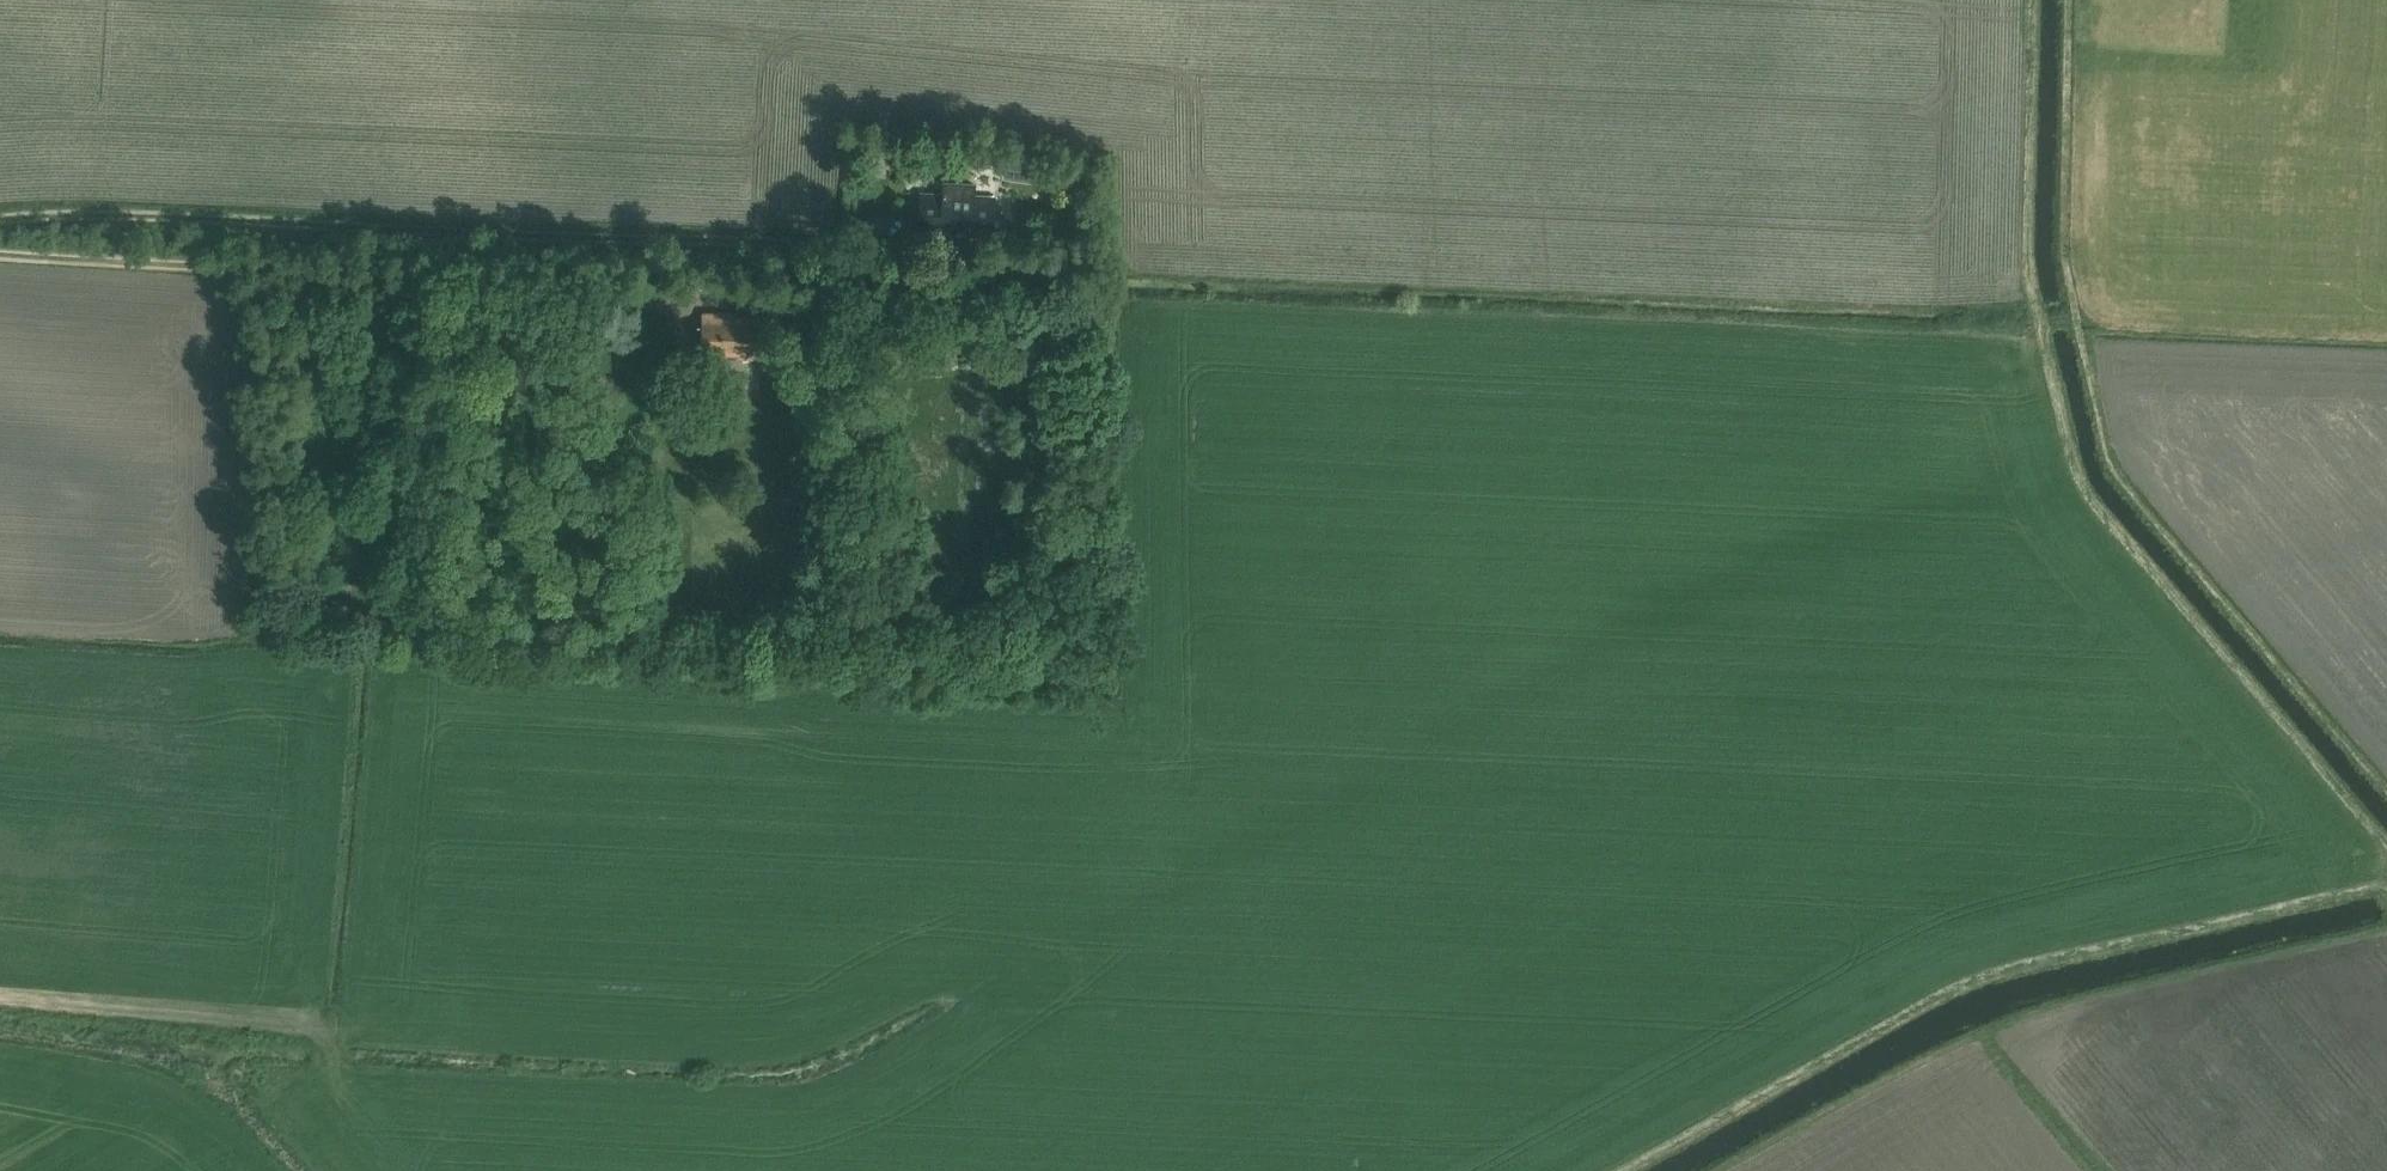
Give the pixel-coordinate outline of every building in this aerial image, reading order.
[(1005,157),(1003,175),(1016,176),(1018,158),(1005,157)] [(997,198),(975,197),(975,185),(943,184),(942,196),(922,195),(921,225),(935,226),(935,233),(995,235),(997,198)] [(768,357),(768,316),(739,316),(739,313),(703,313),(703,357),(768,357)]
